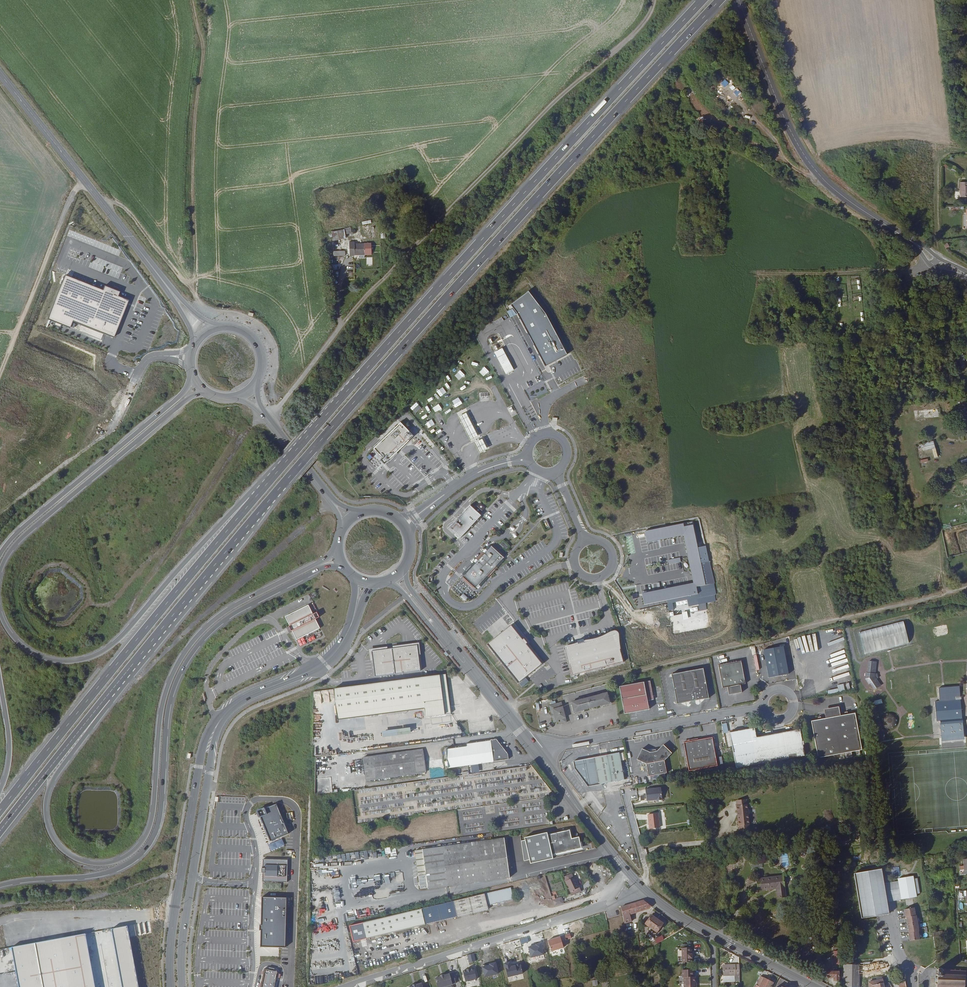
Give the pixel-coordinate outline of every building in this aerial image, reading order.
[(374,224),(362,227),(364,236),(370,235),(370,236),(377,235),(374,224)] [(346,238),(346,234),(351,233),(350,228),(333,231),(335,240),(346,238)] [(354,241),(349,241),(349,255),(358,255),(358,257),(364,257),(364,243),(354,243),(354,241)] [(65,273),(48,318),(71,326),(72,319),(114,335),(128,298),(104,288),(65,273)] [(546,312),(529,291),(511,304),(519,313),(546,365),(567,353),(546,312)] [(514,369),(503,347),(495,352),(506,373),(514,369)] [(478,436),(466,413),(459,416),(471,439),(478,436)] [(414,435),(401,422),(374,448),(383,457),(381,459),(385,464),(414,435)] [(487,447),(483,438),(475,442),(479,450),(487,447)] [(461,539),(482,516),(470,505),(449,528),(456,534),(455,535),(459,538),(460,538),(461,539)] [(684,524),(645,531),(647,543),(684,535),(694,583),(643,594),(644,605),(698,594),(697,587),(715,583),(710,561),(702,563),(694,525),(685,527),(684,524)] [(504,557),(491,545),(487,550),(486,550),(484,551),(485,552),(478,559),(478,560),(476,559),(474,561),(476,563),(463,576),(476,588),(504,557)] [(459,581),(454,588),(459,592),(465,585),(459,581)] [(459,599),(465,604),(469,598),(464,593),(459,599)] [(285,617),(291,629),(296,640),(320,628),(316,619),(319,617),(317,613),(313,615),(309,605),(285,617)] [(861,654),(912,643),(907,621),(856,632),(861,654)] [(523,640),(511,625),(487,644),(518,683),(542,664),(527,644),(528,643),(524,639),(523,640)] [(579,643),(565,646),(573,675),(623,662),(620,640),(620,636),(619,633),(618,632),(617,631),(615,631),(613,631),(611,632),(609,633),(602,637),(589,640),(586,640),(585,641),(584,639),(578,641),(579,643)] [(305,640),(308,639),(308,637),(298,640),(299,645),(306,643),(305,640)] [(373,652),(376,678),(422,672),(419,646),(373,652)] [(737,685),(741,684),(737,662),(729,663),(730,666),(722,668),(723,671),(720,671),(719,665),(715,666),(719,688),(724,687),(726,696),(738,693),(737,685)] [(862,680),(865,685),(867,684),(866,684),(866,683),(865,674),(869,675),(869,671),(871,671),(872,663),(865,662),(864,674),(863,674),(862,680)] [(729,663),(719,665),(720,671),(723,671),(722,668),(730,666),(729,663)] [(676,705),(707,699),(701,670),(671,676),(676,705)] [(873,675),(871,675),(871,671),(869,671),(869,675),(865,674),(866,683),(872,680),(874,679),(873,675)] [(427,717),(451,714),(446,674),(334,689),(337,719),(425,708),(427,717)] [(871,691),(877,687),(872,680),(866,683),(866,684),(867,684),(871,691)] [(647,703),(653,701),(650,683),(619,688),(624,715),(648,711),(648,708),(647,703)] [(829,695),(845,691),(844,684),(838,685),(838,688),(828,691),(829,695)] [(940,702),(935,702),(937,721),(940,721),(942,742),(964,741),(960,687),(939,689),(940,702)] [(581,712),(583,711),(590,709),(593,709),(598,707),(600,707),(602,706),(605,706),(608,705),(606,694),(602,695),(599,696),(597,697),(596,697),(590,699),(587,699),(580,701),(578,702),(571,703),(574,714),(581,712)] [(560,725),(566,724),(561,704),(550,707),(552,715),(553,719),(554,723),(556,723),(556,724),(558,723),(559,725),(560,725)] [(836,706),(821,709),(823,718),(838,715),(836,706)] [(852,712),(845,714),(845,711),(842,712),(842,714),(838,715),(823,718),(819,719),(818,716),(815,717),(816,719),(809,721),(816,757),(859,749),(852,712)] [(880,724),(893,730),(898,719),(885,713),(880,724)] [(798,729),(755,737),(753,728),(728,733),(735,767),(803,755),(798,729)] [(410,729),(381,732),(382,739),(411,736),(410,729)] [(884,731),(877,731),(877,742),(885,742),(884,731)] [(688,771),(716,766),(711,738),(683,743),(688,771)] [(509,759),(508,755),(497,740),(467,744),(467,746),(446,749),(448,768),(509,759)] [(664,761),(671,754),(663,746),(657,752),(655,751),(651,752),(650,754),(642,750),(637,760),(646,765),(648,777),(666,774),(664,761)] [(366,781),(427,772),(423,749),(363,758),(366,781)] [(589,788),(624,781),(619,754),(574,763),(576,769),(589,788)] [(478,764),(471,765),(472,774),(479,773),(478,764)] [(657,800),(662,800),(661,788),(645,790),(647,801),(654,800),(654,799),(657,799),(657,800)] [(738,825),(738,832),(748,831),(747,824),(748,824),(747,814),(748,813),(747,810),(746,809),(746,804),(735,805),(736,812),(737,815),(736,815),(737,825),(738,825)] [(265,807),(256,811),(259,817),(261,816),(271,840),(288,833),(276,805),(265,809),(265,807)] [(648,829),(658,828),(657,814),(646,815),(648,829)] [(526,841),(522,842),(525,862),(530,861),(531,865),(554,859),(553,855),(582,849),(580,838),(572,839),(571,831),(549,836),(548,833),(525,838),(526,841)] [(503,837),(441,847),(422,850),(428,890),(447,887),(509,877),(503,837)] [(288,860),(263,859),(263,868),(262,869),(262,873),(263,873),(263,881),(288,883),(288,860)] [(882,870),(855,874),(861,912),(868,911),(870,918),(889,915),(888,910),(887,903),(887,900),(884,885),(882,870)] [(574,878),(573,874),(566,878),(574,895),(582,891),(576,877),(574,878)] [(759,891),(778,889),(779,893),(786,892),(784,877),(758,880),(759,891)] [(899,880),(899,882),(891,884),(891,889),(886,890),(888,899),(901,897),(902,901),(917,898),(916,896),(920,895),(918,880),(914,880),(914,877),(899,880)] [(491,906),(516,900),(513,888),(488,894),(491,906)] [(487,894),(456,902),(426,909),(429,925),(460,917),(491,910),(487,894)] [(287,898),(262,898),(262,926),(260,926),(260,929),(262,929),(261,947),(286,948),(287,898)] [(553,900),(555,907),(565,905),(563,898),(553,900)] [(652,909),(653,906),(650,904),(645,900),(624,906),(627,924),(633,922),(632,914),(652,909)] [(915,908),(904,909),(905,914),(906,917),(907,917),(916,916),(915,908)] [(356,943),(429,925),(426,909),(352,927),(356,943)] [(861,912),(862,919),(870,918),(868,911),(861,912)] [(908,921),(908,925),(917,924),(916,916),(907,917),(908,921)] [(661,934),(667,925),(653,917),(648,926),(661,934)] [(909,930),(910,933),(918,932),(917,924),(908,925),(909,930)] [(12,948),(19,986),(139,986),(128,926),(12,948)] [(908,938),(909,941),(920,940),(918,932),(910,933),(908,933),(908,938)] [(548,940),(551,951),(563,947),(560,937),(548,940)] [(531,957),(544,954),(541,943),(535,944),(536,945),(528,947),(531,957)] [(695,954),(694,954),(694,948),(685,948),(685,963),(694,963),(694,959),(695,959),(695,954)] [(469,962),(475,961),(474,953),(467,955),(469,962)] [(498,974),(496,962),(489,964),(490,965),(482,967),(484,977),(498,974)] [(504,963),(507,977),(522,974),(520,964),(519,963),(516,964),(515,965),(512,966),(512,965),(510,965),(510,962),(504,963)] [(727,977),(743,976),(743,966),(732,966),(732,968),(726,968),(727,977)] [(475,968),(472,969),(471,968),(467,968),(467,969),(464,970),(466,981),(477,979),(475,968)] [(265,969),(264,972),(261,971),(261,974),(263,975),(261,984),(259,983),(258,986),(275,986),(277,977),(280,978),(280,975),(277,974),(278,972),(265,969)] [(938,969),(937,969),(936,970),(936,975),(935,975),(935,976),(936,976),(936,977),(934,977),(934,982),(936,982),(936,983),(935,983),(935,984),(936,984),(936,986),(963,986),(963,985),(964,985),(964,984),(966,984),(966,976),(965,976),(964,976),(964,971),(965,970),(964,970),(963,971),(959,970),(958,969),(958,970),(954,970),(954,969),(953,969),(953,970),(949,970),(949,969),(948,969),(948,970),(945,970),(945,969),(943,969),(943,970),(938,969)] [(838,981),(838,970),(836,970),(836,972),(827,971),(827,977),(833,977),(833,980),(838,981)] [(443,975),(439,976),(442,986),(455,982),(459,981),(456,971),(447,974),(446,972),(443,974),(443,975)] [(696,978),(696,971),(685,971),(685,978),(687,978),(687,986),(699,986),(698,986),(698,983),(698,978),(696,978)] [(774,984),(760,977),(755,986),(772,986),(774,984)] [(882,983),(881,978),(879,978),(879,980),(868,982),(869,986),(883,986),(882,983)]
